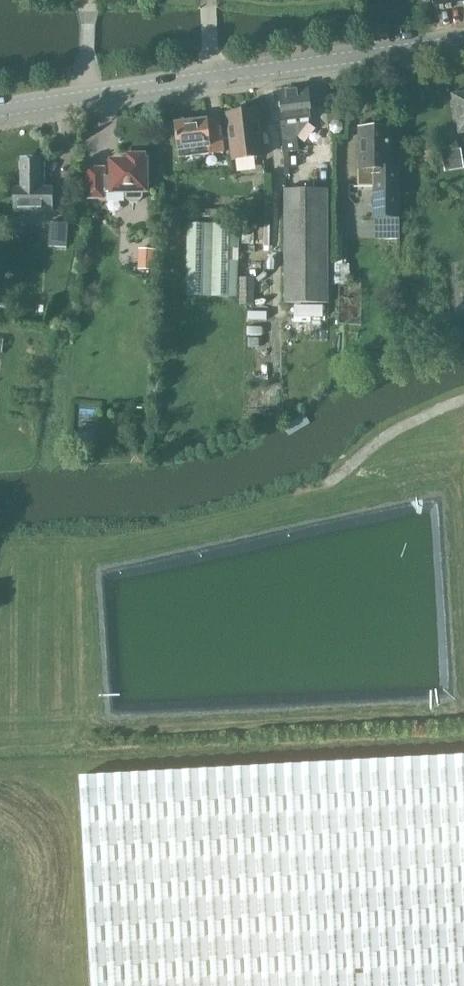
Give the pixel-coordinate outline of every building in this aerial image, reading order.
[(286,122),(281,123),(285,153),(300,151),(298,137),(312,118),(308,90),(305,91),(304,86),(294,88),(295,92),(282,94),(286,122)] [(463,132),(463,91),(454,92),(459,133),(463,132)] [(258,111),(228,114),(234,160),(264,157),(258,111)] [(181,122),(177,123),(181,156),(225,151),(221,117),(193,121),(193,117),(181,119),(181,122)] [(364,128),(364,168),(361,168),(361,185),(376,185),(376,218),(400,218),(400,167),(392,167),(392,128),(364,128)] [(457,151),(442,154),(445,171),(460,169),(457,151)] [(146,160),(146,156),(132,156),(132,161),(114,161),(114,175),(105,175),(105,168),(91,168),(91,196),(106,196),(105,190),(128,190),(128,197),(132,201),(139,201),(144,196),(144,190),(148,190),(148,160),(146,160)] [(16,189),(16,213),(53,213),(53,189),(46,189),(45,165),(42,165),(42,159),(22,159),(21,189),(16,189)] [(329,189),(285,189),(286,303),(329,303),(329,189)] [(240,207),(233,210),(238,218),(245,215),(240,207)] [(50,246),(67,247),(68,223),(51,222),(50,246)] [(190,223),(188,296),(238,297),(240,224),(190,223)] [(387,233),(386,247),(397,248),(398,233),(387,233)] [(142,250),(141,270),(155,271),(155,250),(142,250)] [(256,304),(255,278),(239,278),(240,304),(256,304)] [(256,419),(244,419),(244,428),(257,428),(256,419)] [(80,777),(91,985),(463,985),(463,757),(80,777)]
